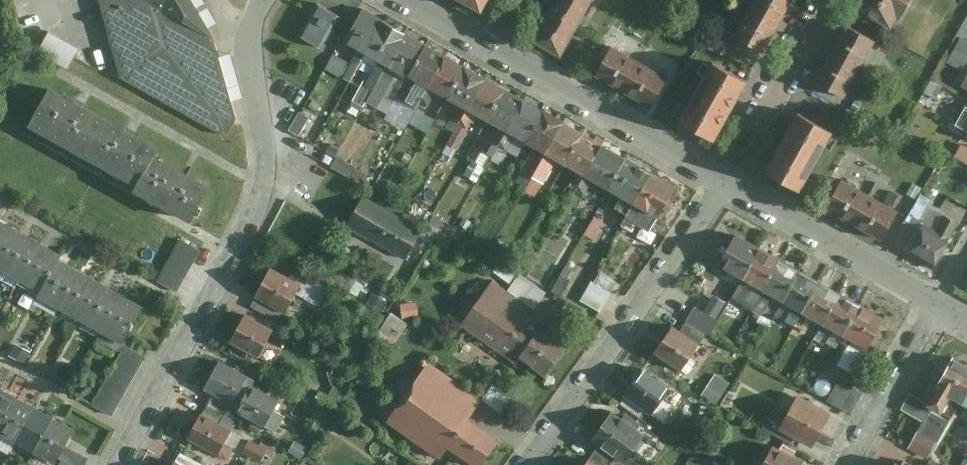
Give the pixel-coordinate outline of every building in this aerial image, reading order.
[(121,80),(225,138),(235,119),(212,38),(190,0),(97,0),(121,80)] [(491,0),(454,0),(481,16),(491,0)] [(551,9),(579,23),(591,0),(556,0),(551,9)] [(776,27),(790,0),(751,0),(745,10),(776,27)] [(854,14),(888,32),(892,24),(895,26),(909,0),(861,0),(854,14)] [(322,50),(340,20),(320,9),(302,39),(322,50)] [(559,60),(579,23),(551,9),(532,46),(559,60)] [(365,56),(385,22),(363,10),(344,44),(359,53),(344,80),(350,84),(365,56)] [(776,27),(745,10),(729,40),(760,56),(776,27)] [(407,34),(385,22),(365,56),(379,64),(371,77),(368,75),(353,102),(364,108),(367,103),(407,34)] [(828,53),(859,69),(874,41),(844,25),(828,53)] [(954,63),(966,68),(966,26),(954,63)] [(74,64),(84,46),(52,30),(43,48),(74,64)] [(714,33),(707,41),(722,53),(729,45),(714,33)] [(427,46),(407,34),(367,103),(378,109),(397,74),(408,80),(427,46)] [(448,58),(427,46),(408,80),(416,85),(405,104),(417,110),(421,103),(448,58)] [(595,74),(622,90),(639,62),(612,46),(595,74)] [(842,100),(859,69),(828,53),(812,84),(842,100)] [(467,68),(448,58),(421,103),(429,108),(436,96),(447,102),(467,68)] [(622,90),(652,107),(668,78),(639,62),(622,90)] [(710,146),(746,81),(712,62),(676,128),(710,146)] [(487,79),(467,68),(447,102),(459,109),(451,121),(460,126),(487,79)] [(508,91),(487,79),(460,126),(448,146),(458,151),(477,119),(488,125),(508,91)] [(104,119),(51,90),(29,129),(83,159),(104,119)] [(527,101),(508,91),(488,125),(493,128),(480,150),(495,158),(500,149),(527,101)] [(547,113),(527,101),(500,149),(508,152),(515,140),(528,147),(547,113)] [(966,111),(958,128),(966,133),(966,111)] [(567,124),(547,113),(528,147),(534,151),(520,174),(533,181),(567,124)] [(797,195),(832,132),(796,113),(762,176),(797,195)] [(137,188),(154,158),(159,149),(104,119),(83,159),(137,188)] [(586,134),(567,124),(533,181),(545,187),(558,164),(566,169),(586,134)] [(586,134),(566,169),(577,174),(569,187),(578,192),(605,145),(586,134)] [(629,158),(605,145),(578,192),(587,197),(594,184),(609,193),(629,158)] [(190,224),(209,188),(154,158),(137,188),(134,194),(190,224)] [(655,174),(629,158),(609,193),(623,201),(616,211),(629,218),(655,174)] [(680,187),(655,174),(629,218),(628,221),(651,235),(680,187)] [(870,195),(842,180),(823,214),(851,230),(870,195)] [(898,211),(870,195),(851,230),(879,245),(898,211)] [(423,230),(365,197),(348,226),(406,259),(423,230)] [(0,219),(0,260),(4,262),(25,223),(5,211),(0,219)] [(905,255),(931,269),(956,223),(945,216),(936,233),(923,225),(919,231),(905,255)] [(890,246),(905,255),(919,231),(904,222),(890,246)] [(24,273),(47,235),(25,223),(4,262),(24,273)] [(744,276),(762,244),(739,231),(719,263),(744,276)] [(68,247),(47,235),(24,273),(45,285),(66,251),(68,247)] [(185,237),(161,279),(182,291),(205,249),(185,237)] [(782,256),(762,244),(744,276),(733,296),(752,307),(765,285),(782,256)] [(43,289),(63,301),(86,262),(66,251),(45,285),(43,289)] [(782,256),(765,285),(785,297),(802,268),(782,256)] [(86,262),(63,301),(84,313),(107,274),(86,262)] [(302,284),(271,268),(257,295),(288,311),(302,284)] [(821,280),(802,268),(785,297),(804,308),(821,280)] [(84,313),(106,325),(129,286),(107,274),(84,313)] [(821,280),(804,308),(824,320),(841,292),(821,280)] [(592,283),(580,303),(600,314),(611,294),(592,283)] [(494,285),(464,327),(516,362),(520,357),(549,378),(567,352),(539,332),(544,327),(526,314),(530,310),(494,285)] [(129,286),(106,325),(126,336),(148,297),(129,286)] [(863,305),(841,292),(824,320),(845,333),(863,305)] [(718,293),(708,310),(698,305),(690,320),(712,333),(731,301),(718,293)] [(863,305),(845,333),(843,337),(851,341),(839,363),(855,371),(886,318),(863,305)] [(245,314),(231,340),(260,357),(274,331),(245,314)] [(673,326),(655,352),(682,369),(699,344),(673,326)] [(114,412),(148,354),(128,342),(94,400),(114,412)] [(218,358),(204,387),(233,401),(247,372),(218,358)] [(953,359),(929,401),(945,409),(953,395),(963,401),(966,394),(966,367),(953,359)] [(388,421),(443,458),(448,452),(467,464),(484,464),(500,442),(470,420),(484,400),(429,363),(388,421)] [(644,367),(625,393),(626,394),(646,409),(652,413),(671,387),(644,367)] [(706,395),(721,403),(734,380),(718,372),(706,395)] [(852,412),(864,390),(843,379),(831,401),(852,412)] [(251,382),(236,410),(265,425),(280,397),(251,382)] [(0,389),(0,428),(1,428),(18,398),(0,388),(0,389)] [(833,411),(800,393),(782,425),(816,443),(833,411)] [(646,409),(626,394),(620,402),(640,416),(646,409)] [(18,398),(1,428),(18,438),(35,408),(18,398)] [(35,408),(18,438),(36,448),(53,418),(35,408)] [(614,408),(593,438),(600,443),(617,456),(626,461),(647,432),(639,426),(643,421),(627,409),(623,414),(614,408)] [(202,413),(188,438),(227,458),(234,444),(226,440),(232,429),(202,413)] [(53,418),(36,448),(56,459),(56,460),(57,460),(59,458),(65,445),(74,429),(73,429),(53,418)] [(252,441),(247,453),(268,460),(272,448),(252,441)] [(776,442),(767,457),(757,452),(749,464),(750,464),(802,464),(806,458),(776,442)] [(617,456),(600,443),(595,450),(612,462),(617,456)] [(595,450),(589,458),(599,464),(616,464),(612,462),(595,450)] [(65,456),(60,464),(81,464),(65,456)] [(894,464),(915,464),(900,456),(894,464)]
